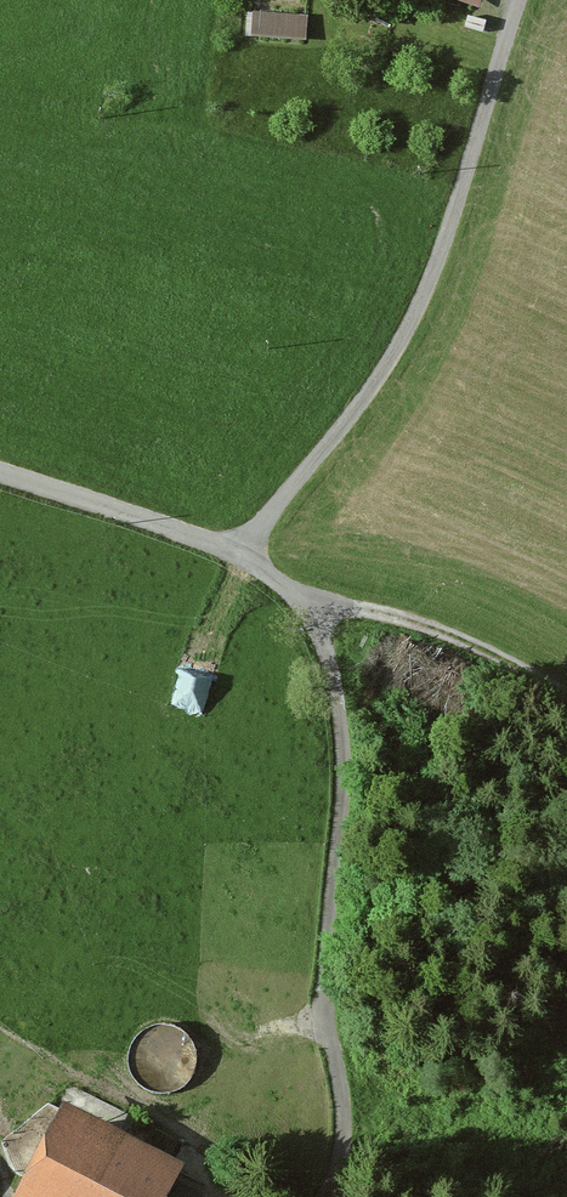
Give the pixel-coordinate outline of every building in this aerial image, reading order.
[(476,0),(432,0),(473,11),(476,0)] [(301,24),(245,17),(242,41),(299,47),(301,24)] [(196,623),(171,703),(204,714),(229,634),(196,623)] [(52,1106),(8,1196),(160,1196),(176,1164),(52,1106)]
